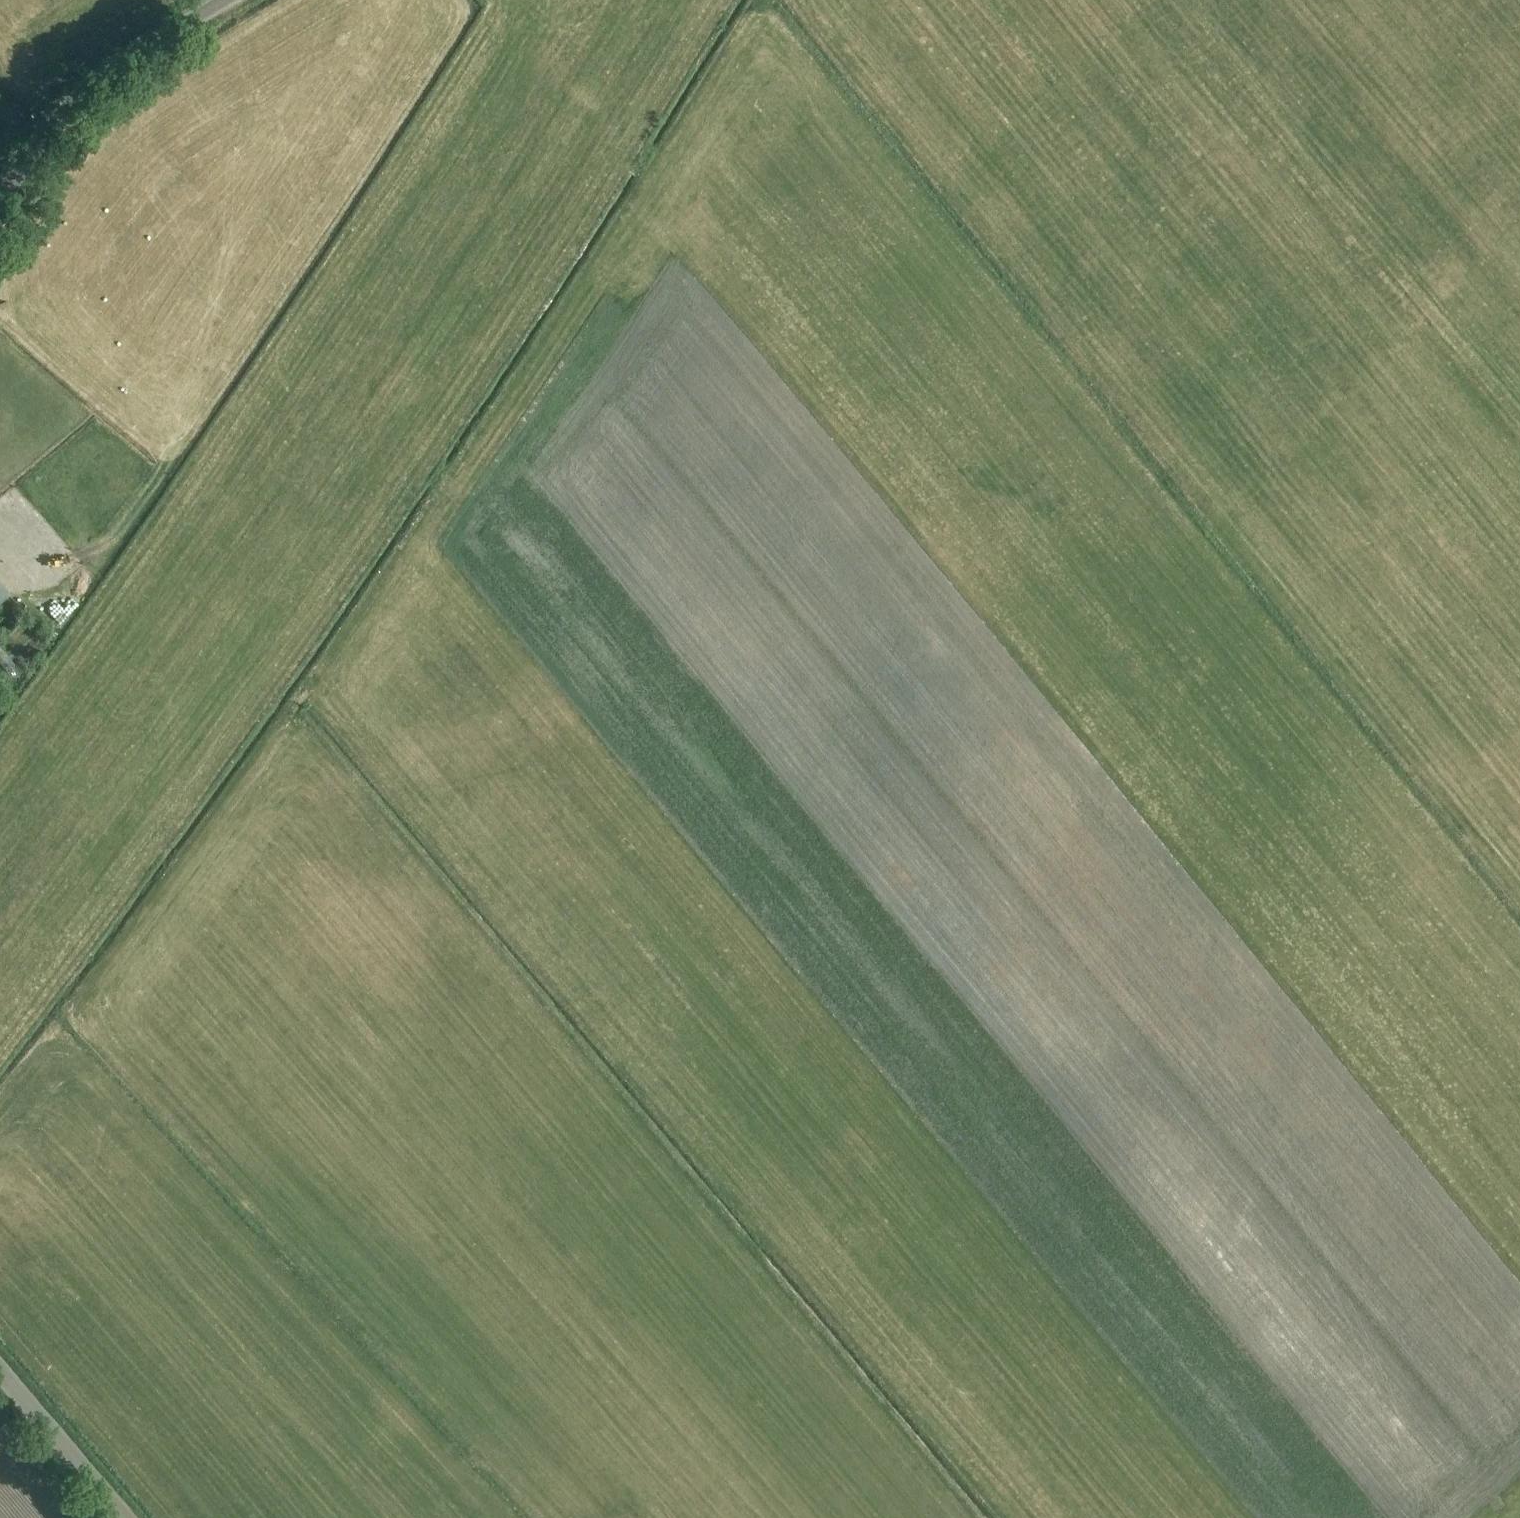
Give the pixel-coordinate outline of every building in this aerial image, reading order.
[(37,608),(29,615),(43,632),(51,625),(37,608)]
